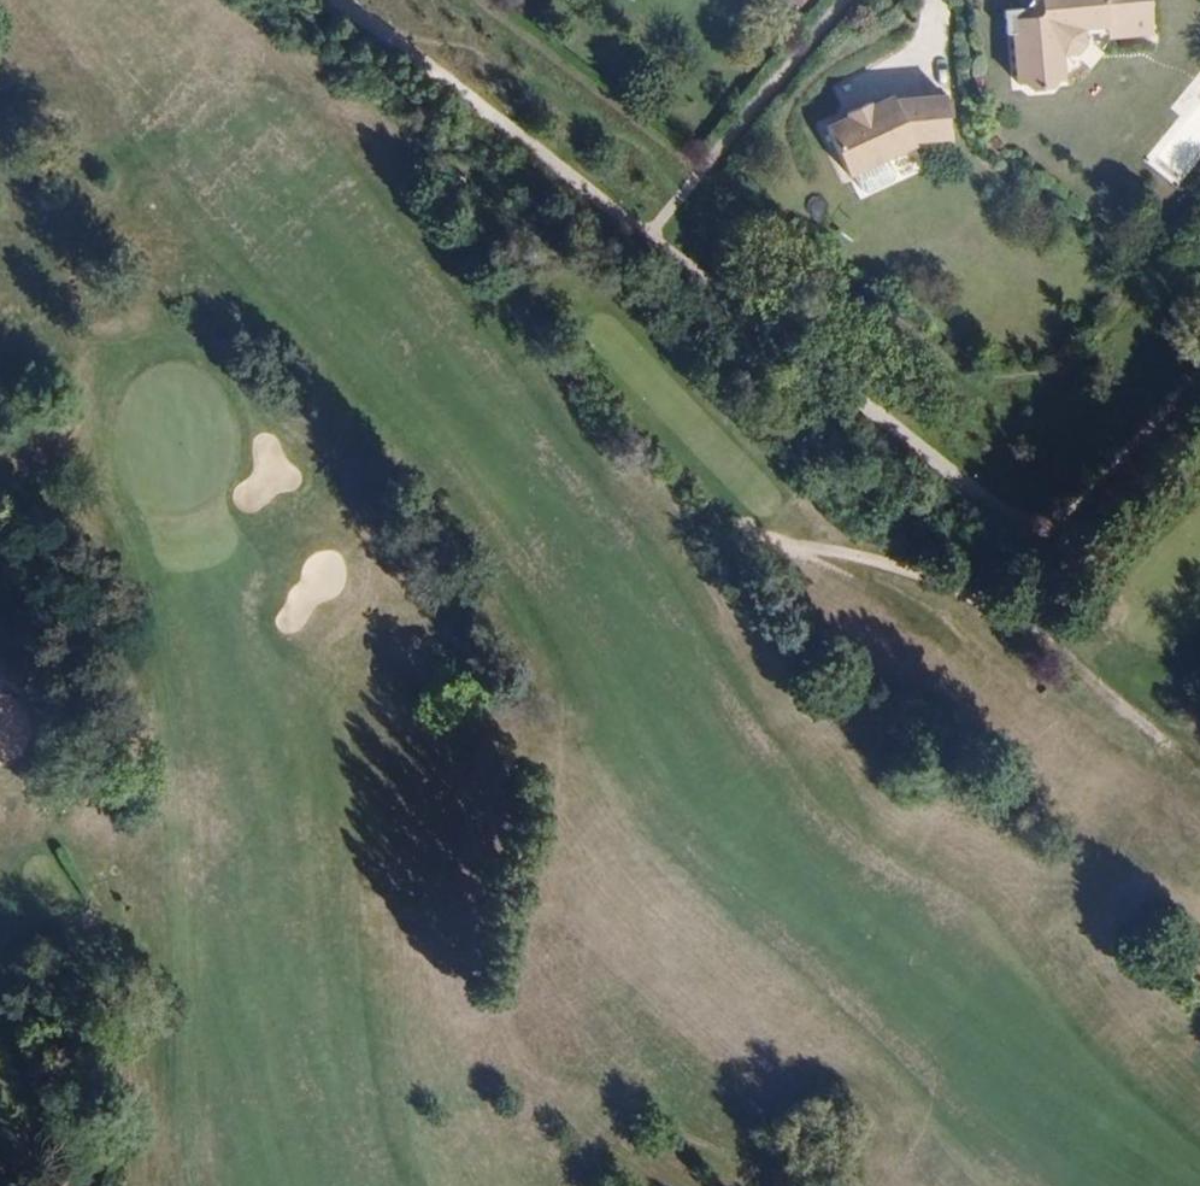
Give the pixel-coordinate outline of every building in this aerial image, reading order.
[(1078,27),(1105,24),(1103,4),(1122,3),(1125,32),(1149,30),(1146,0),(1025,0),(1023,5),(1003,7),(1006,31),(1014,30),(1019,81),(1024,81),(1030,87),(1051,84),(1056,78),(1062,77),(1059,50),(1074,49),(1080,42),(1078,27)] [(1125,32),(1122,3),(1103,4),(1105,24),(1106,34),(1125,32)] [(917,137),(949,134),(945,90),(895,95),(893,92),(870,102),(868,97),(845,107),(847,112),(826,122),(847,171),(853,168),(889,152),(918,139),(917,137)] [(893,177),(896,168),(889,152),(853,168),(860,184),(870,187),(893,177)]
